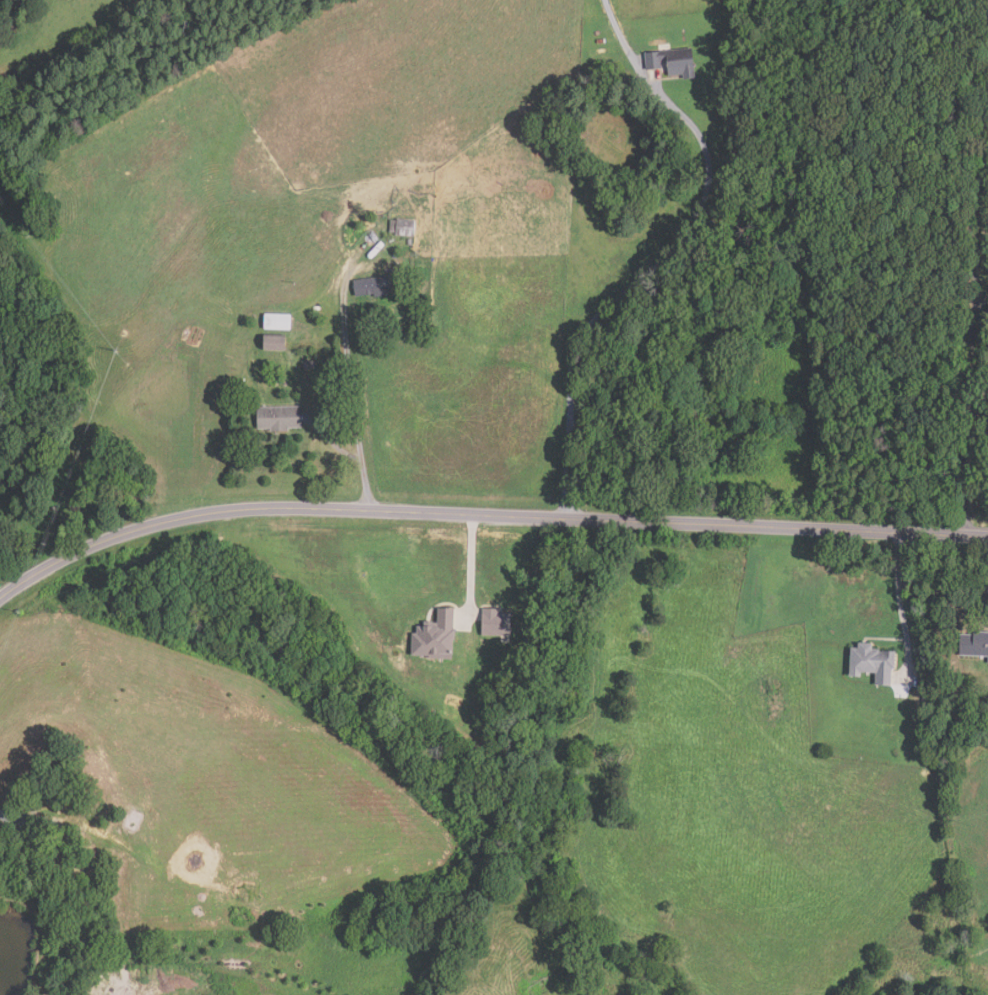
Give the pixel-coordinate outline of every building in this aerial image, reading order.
[(687,79),(687,75),(672,77),(669,59),(664,60),(665,68),(650,70),(648,53),(694,47),(698,78),(687,79)] [(415,237),(395,235),(396,232),(389,232),(390,220),(397,221),(397,219),(416,220),(415,237)] [(376,298),(375,294),(357,296),(354,280),(397,274),(399,291),(388,293),(388,296),(376,298)] [(266,314),(293,315),(292,330),(266,329),(266,314)] [(286,350),(265,349),(265,334),(287,335),(286,350)] [(316,369),(306,369),(305,361),(315,361),(316,369)] [(272,433),(272,429),(259,429),(258,408),(303,407),(303,429),(290,429),(290,432),(272,433)] [(457,609),(455,660),(432,659),(432,656),(413,655),(414,634),(419,634),(419,626),(426,626),(426,622),(440,622),(440,608),(457,609)] [(513,636),(483,635),(484,609),(502,609),(502,613),(514,613),(513,636)] [(976,632),(987,633),(987,657),(962,656),(963,635),(976,636),(976,632)] [(894,687),(878,687),(878,673),(863,673),(863,678),(853,678),(853,649),(861,649),(861,643),(876,643),(876,650),(883,650),(883,653),(887,653),(887,651),(899,651),(899,669),(894,669),(894,687)] [(923,695),(932,695),(932,706),(923,706),(923,695)]
